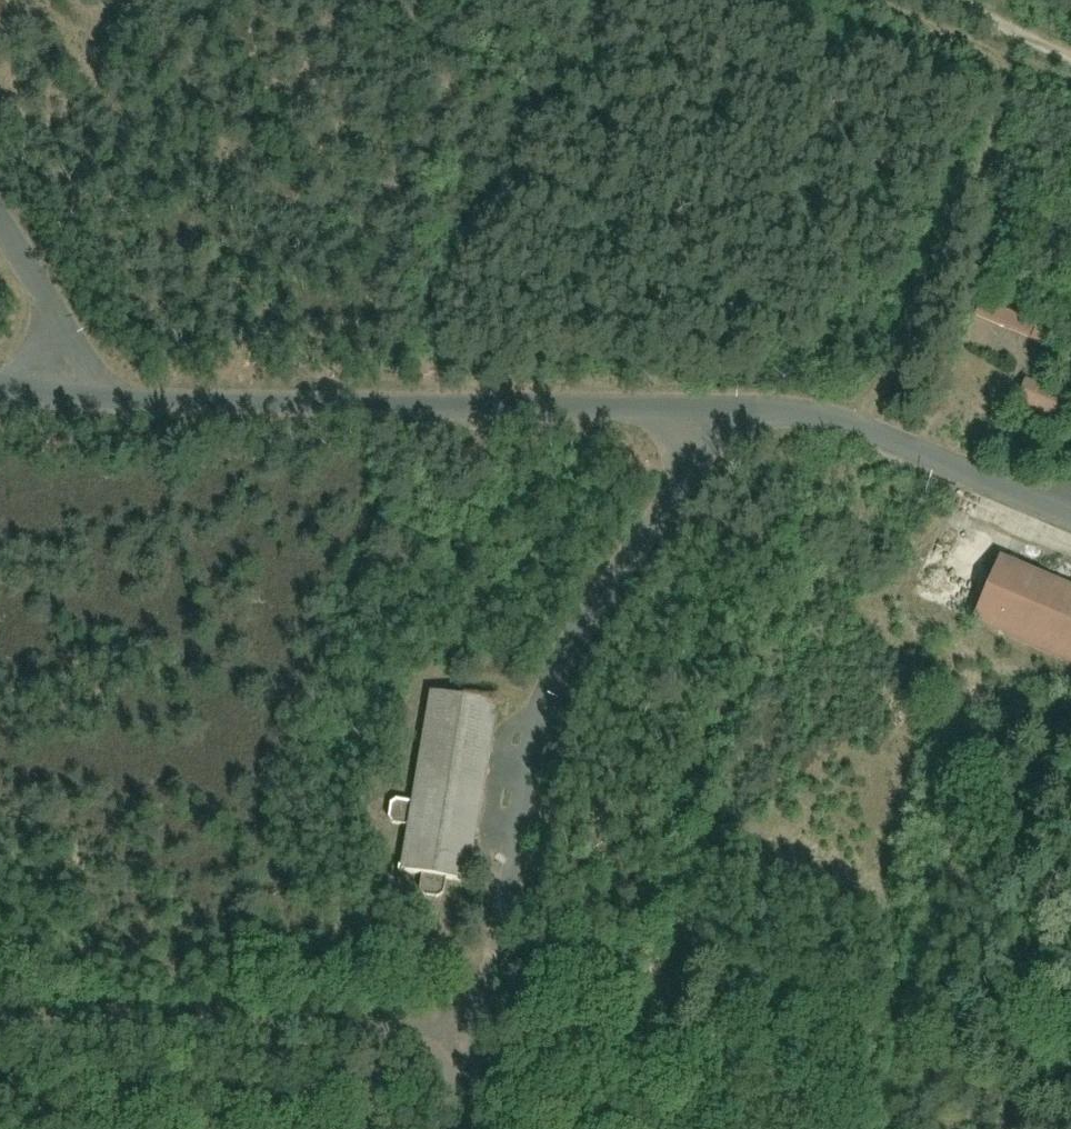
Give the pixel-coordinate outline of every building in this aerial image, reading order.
[(980,299),(967,328),(1032,358),(1045,328),(980,299)] [(962,626),(1070,666),(1070,597),(985,565),(962,626)] [(470,885),(495,712),(421,701),(396,874),(470,885)]
